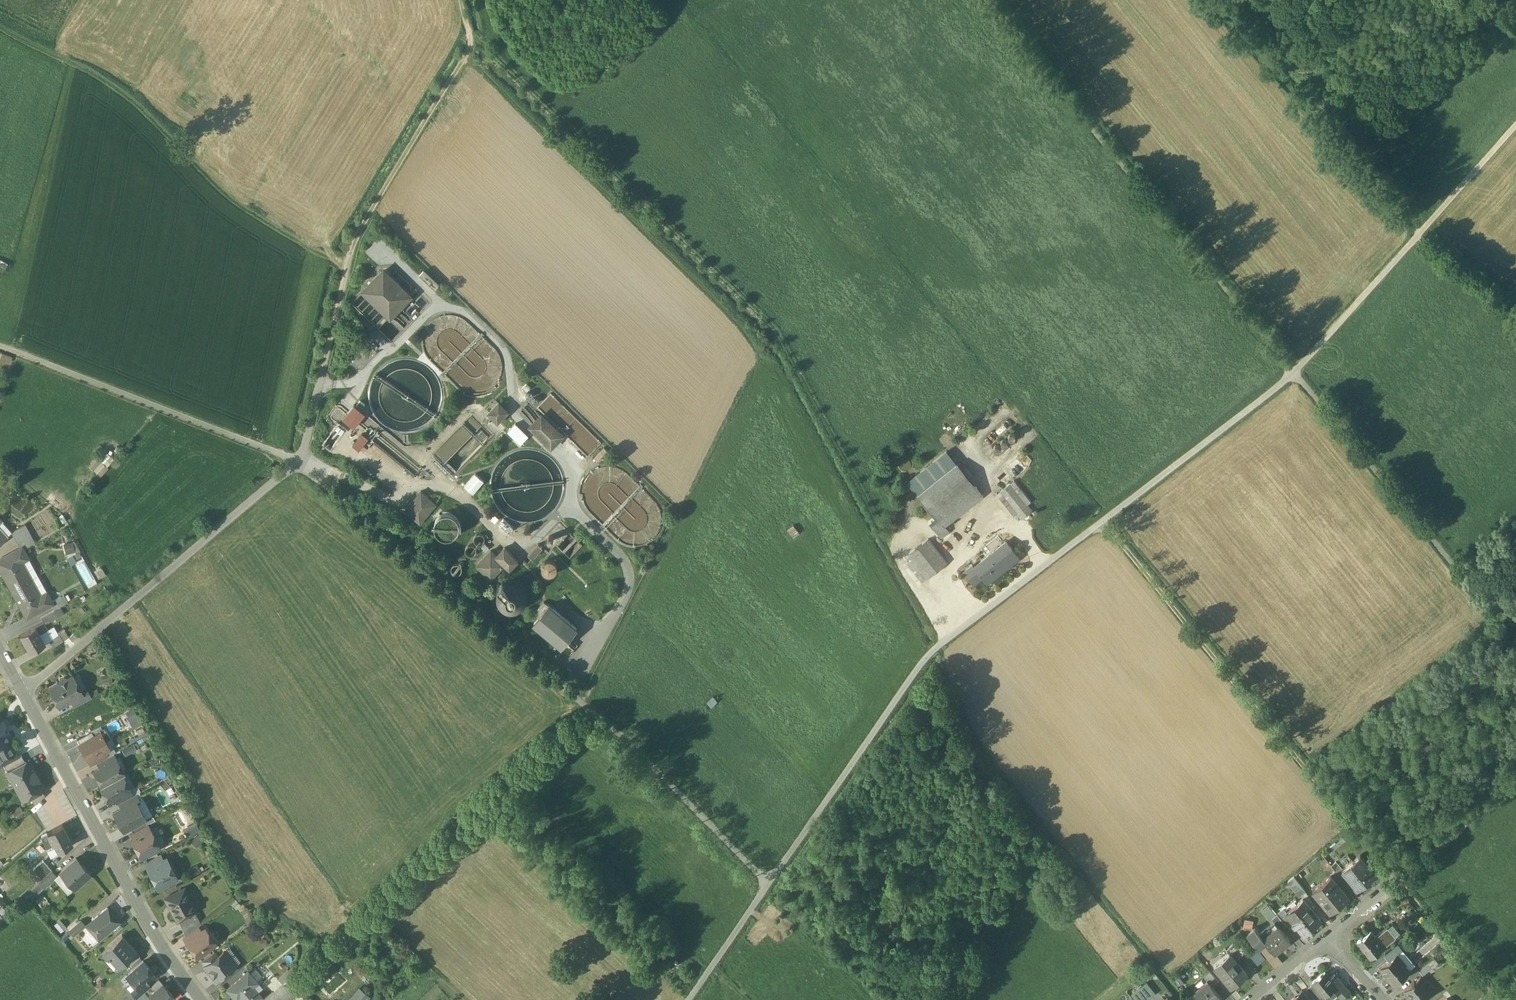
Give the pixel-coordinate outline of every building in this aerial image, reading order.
[(365,289),(363,290),(390,316),(410,295),(383,270),(379,273),(371,282),(365,289)] [(438,285),(423,270),(419,274),(434,289),(438,285)] [(369,279),(362,286),(365,289),(371,282),(369,279)] [(367,342),(350,360),(359,370),(377,352),(375,350),(378,347),(373,341),(370,344),(367,342)] [(541,399),(530,388),(527,391),(524,393),(536,405),(541,399)] [(497,400),(491,406),(494,409),(500,403),(497,400)] [(508,411),(500,403),(494,409),(490,413),(498,421),(508,411)] [(364,413),(354,404),(342,418),(353,427),(364,413)] [(562,434),(541,414),(530,425),(551,445),(562,434)] [(508,431),(521,444),(526,438),(513,426),(508,431)] [(957,464),(947,451),(908,482),(918,495),(957,464)] [(108,469),(99,460),(92,467),(101,476),(108,469)] [(957,464),(918,495),(935,516),(975,486),(957,464)] [(484,481),(475,473),(465,485),(473,493),(484,481)] [(1010,483),(1028,505),(1032,502),(1014,480),(1010,483)] [(1028,505),(1010,483),(1000,491),(1022,518),(1032,510),(1028,505)] [(935,516),(929,522),(941,537),(949,531),(945,526),(983,495),(976,486),(975,486),(935,516)] [(435,503),(421,491),(405,509),(420,523),(427,514),(426,513),(435,503)] [(1018,513),(1000,491),(997,493),(1015,516),(1018,513)] [(1036,515),(1032,510),(1022,518),(1026,523),(1036,515)] [(504,518),(499,523),(508,532),(513,528),(504,518)] [(24,525),(10,533),(16,543),(30,535),(24,525)] [(800,533),(794,525),(788,529),(794,538),(800,533)] [(30,535),(16,543),(19,549),(20,549),(21,551),(35,544),(30,535)] [(79,538),(63,543),(67,556),(75,553),(85,586),(93,584),(79,538)] [(947,562),(928,538),(908,554),(927,578),(947,562)] [(1006,541),(972,568),(970,566),(963,572),(973,584),(982,576),(987,583),(994,578),(992,576),(999,570),(1001,572),(1019,557),(1006,541)] [(543,548),(538,544),(529,554),(533,559),(543,548)] [(519,559),(506,546),(497,555),(511,568),(519,559)] [(18,562),(25,558),(21,551),(20,549),(19,549),(0,560),(0,570),(1,571),(2,571),(12,589),(28,580),(18,562)] [(492,549),(477,564),(491,577),(505,563),(510,568),(511,568),(497,555),(492,549)] [(71,564),(76,561),(73,554),(67,557),(71,564)] [(557,563),(553,560),(550,559),(548,559),(544,562),(542,566),(543,570),(545,573),(548,575),(553,574),(556,572),(558,568),(557,563)] [(927,578),(912,559),(907,563),(922,582),(927,578)] [(519,580),(511,579),(506,581),(501,584),(498,590),(498,598),(500,603),(505,608),(512,610),(519,609),(525,605),(528,600),(529,596),(528,591),(527,588),(524,583),(519,580)] [(38,599),(28,580),(12,589),(22,607),(21,608),(26,618),(50,605),(51,604),(50,602),(46,595),(38,599)] [(63,595),(50,602),(51,604),(50,605),(53,610),(67,602),(63,595)] [(545,601),(535,613),(540,617),(550,605),(545,601)] [(578,629),(550,605),(540,617),(535,623),(563,647),(578,629)] [(43,623),(35,627),(39,634),(47,630),(43,623)] [(35,627),(20,635),(30,652),(45,644),(39,634),(35,627)] [(63,629),(58,633),(59,634),(63,641),(68,638),(63,629)] [(59,634),(49,640),(53,647),(63,641),(59,634)] [(64,678),(59,681),(59,684),(50,689),(59,706),(71,700),(82,693),(80,690),(77,684),(73,683),(72,683),(69,679),(73,677),(73,676),(67,679),(64,678)] [(80,690),(82,693),(71,700),(74,706),(91,698),(85,687),(80,690)] [(135,712),(127,716),(134,728),(142,723),(135,712)] [(12,748),(7,740),(9,739),(6,733),(9,731),(2,719),(0,720),(0,754),(12,748)] [(101,726),(91,732),(94,737),(100,733),(103,731),(101,726)] [(94,737),(79,745),(87,759),(104,750),(109,748),(108,746),(106,747),(99,735),(101,734),(100,733),(94,737)] [(125,755),(137,749),(134,742),(122,748),(125,755)] [(0,754),(0,767),(4,765),(17,758),(12,748),(0,754)] [(104,750),(88,759),(92,765),(97,762),(107,757),(104,750)] [(107,757),(97,762),(100,767),(112,761),(112,762),(116,760),(113,754),(107,757)] [(17,758),(4,765),(7,772),(25,762),(21,755),(17,758)] [(25,762),(7,772),(20,796),(27,792),(29,796),(41,789),(42,788),(35,775),(37,774),(29,760),(25,762)] [(116,760),(112,762),(112,761),(100,767),(93,771),(102,786),(122,775),(124,774),(116,760)] [(102,786),(100,787),(108,801),(115,798),(127,791),(126,790),(130,788),(122,775),(102,786)] [(127,791),(115,798),(118,804),(119,803),(133,795),(130,788),(126,790),(127,791)] [(41,789),(29,796),(34,806),(44,796),(41,789)] [(133,795),(119,803),(122,808),(135,801),(135,802),(139,801),(135,794),(133,795)] [(122,808),(114,812),(124,830),(144,819),(144,817),(144,814),(141,809),(139,808),(135,802),(135,801),(122,808)] [(190,828),(193,827),(195,830),(199,829),(195,822),(184,827),(187,832),(191,830),(190,828)] [(146,824),(130,833),(133,839),(149,830),(146,824)] [(62,825),(41,836),(51,854),(56,851),(57,852),(72,843),(62,825)] [(133,839),(132,840),(141,857),(156,849),(157,846),(156,843),(153,842),(151,839),(154,838),(150,830),(149,830),(133,839)] [(159,854),(145,861),(149,868),(159,862),(162,860),(159,854)] [(1342,869),(1341,870),(1352,884),(1357,889),(1376,874),(1360,854),(1342,869)] [(89,874),(76,858),(60,872),(74,887),(89,874)] [(162,860),(159,862),(149,868),(148,868),(153,877),(152,877),(158,887),(167,882),(168,883),(174,880),(174,879),(175,878),(173,873),(171,874),(168,868),(170,867),(166,858),(162,860)] [(52,870),(43,860),(33,869),(42,879),(52,870)] [(1342,869),(1336,862),(1331,866),(1335,871),(1348,887),(1352,884),(1341,870),(1342,869)] [(42,879),(38,883),(43,888),(57,876),(52,870),(42,879)] [(1348,887),(1335,871),(1331,874),(1344,890),(1348,887)] [(1344,890),(1331,874),(1312,889),(1330,911),(1348,896),(1344,890)] [(1306,890),(1294,876),(1287,881),(1299,895),(1306,890)] [(181,889),(165,898),(177,921),(178,920),(189,915),(192,921),(198,918),(194,912),(197,911),(191,901),(188,902),(181,889)] [(1321,919),(1303,897),(1298,901),(1296,898),(1284,908),(1294,921),(1292,922),(1295,925),(1297,924),(1302,930),(1313,921),(1315,923),(1321,919)] [(1268,903),(1261,910),(1270,920),(1277,914),(1268,903)] [(107,907),(86,925),(98,939),(119,922),(107,907)] [(1284,908),(1277,914),(1287,925),(1290,929),(1295,925),(1292,922),(1294,921),(1284,908)] [(1287,925),(1277,914),(1272,918),(1275,921),(1278,925),(1279,925),(1282,929),(1287,925)] [(189,915),(178,920),(187,935),(199,926),(201,924),(198,918),(192,921),(189,915)] [(1244,926),(1252,926),(1253,918),(1244,918),(1244,926)] [(79,921),(69,930),(74,936),(85,927),(79,921)] [(1275,921),(1262,931),(1266,936),(1278,925),(1275,921)] [(1282,929),(1279,925),(1278,925),(1266,936),(1264,938),(1266,941),(1275,951),(1290,939),(1282,929)] [(187,935),(185,936),(188,941),(202,930),(199,926),(187,935)] [(1260,933),(1255,926),(1247,933),(1258,947),(1266,941),(1264,938),(1266,936),(1262,931),(1260,933)] [(188,941),(190,944),(192,945),(195,948),(192,949),(198,956),(215,942),(204,928),(202,930),(188,941)] [(1375,937),(1369,930),(1357,940),(1371,957),(1383,947),(1375,937)] [(1388,943),(1380,933),(1375,937),(1383,947),(1388,943)] [(121,935),(101,953),(106,959),(107,958),(107,959),(109,957),(117,966),(114,968),(115,969),(126,960),(135,952),(136,951),(121,935)] [(275,940),(267,939),(266,949),(274,950),(275,940)] [(1238,939),(1226,949),(1229,952),(1230,952),(1236,959),(1246,949),(1238,939)] [(1258,963),(1266,957),(1259,948),(1251,955),(1258,963)] [(214,951),(202,961),(205,965),(218,956),(214,951)] [(205,965),(203,966),(204,968),(206,967),(216,980),(223,974),(226,975),(229,972),(229,969),(236,964),(236,963),(234,965),(224,951),(218,956),(205,965)] [(135,952),(126,960),(130,965),(139,956),(135,952)] [(1236,959),(1230,952),(1229,952),(1214,965),(1232,986),(1248,973),(1236,959)] [(1397,953),(1380,967),(1393,983),(1410,969),(1409,968),(1406,970),(1403,965),(1405,963),(1404,962),(1397,953)] [(1407,960),(1404,962),(1405,963),(1403,965),(1406,970),(1409,968),(1410,969),(1412,967),(1407,960)] [(149,968),(143,961),(127,975),(127,976),(127,978),(130,981),(132,982),(136,986),(138,989),(146,982),(154,975),(148,969),(149,968)] [(1427,962),(1419,969),(1423,974),(1431,967),(1427,962)] [(285,968),(275,977),(281,984),(291,975),(285,968)] [(226,990),(233,997),(236,994),(241,999),(257,999),(262,997),(249,982),(254,979),(248,971),(226,990)] [(1211,971),(1204,976),(1209,981),(1213,986),(1219,981),(1211,971)] [(1334,975),(1330,979),(1324,972),(1312,982),(1313,984),(1320,993),(1323,996),(1332,988),(1336,993),(1344,986),(1334,975)] [(1419,977),(1415,981),(1414,980),(1411,982),(1412,983),(1406,988),(1410,994),(1409,995),(1413,999),(1421,999),(1431,991),(1419,977)] [(158,980),(150,987),(154,992),(162,985),(158,980)] [(1209,981),(1196,992),(1202,999),(1215,999),(1221,995),(1213,986),(1209,981)] [(146,982),(138,989),(136,986),(130,991),(137,999),(150,987),(146,982)] [(148,996),(152,999),(169,999),(173,997),(162,984),(162,985),(154,992),(148,996)] [(1320,993),(1313,984),(1308,988),(1316,997),(1320,993)] [(1344,986),(1336,993),(1340,998),(1345,999),(1349,996),(1348,991),(1344,986)] [(1140,987),(1131,994),(1136,999),(1147,999),(1149,998),(1140,987)] [(1301,990),(1289,999),(1309,999),(1301,990)] [(354,999),(365,999),(368,997),(361,991),(354,999)]
